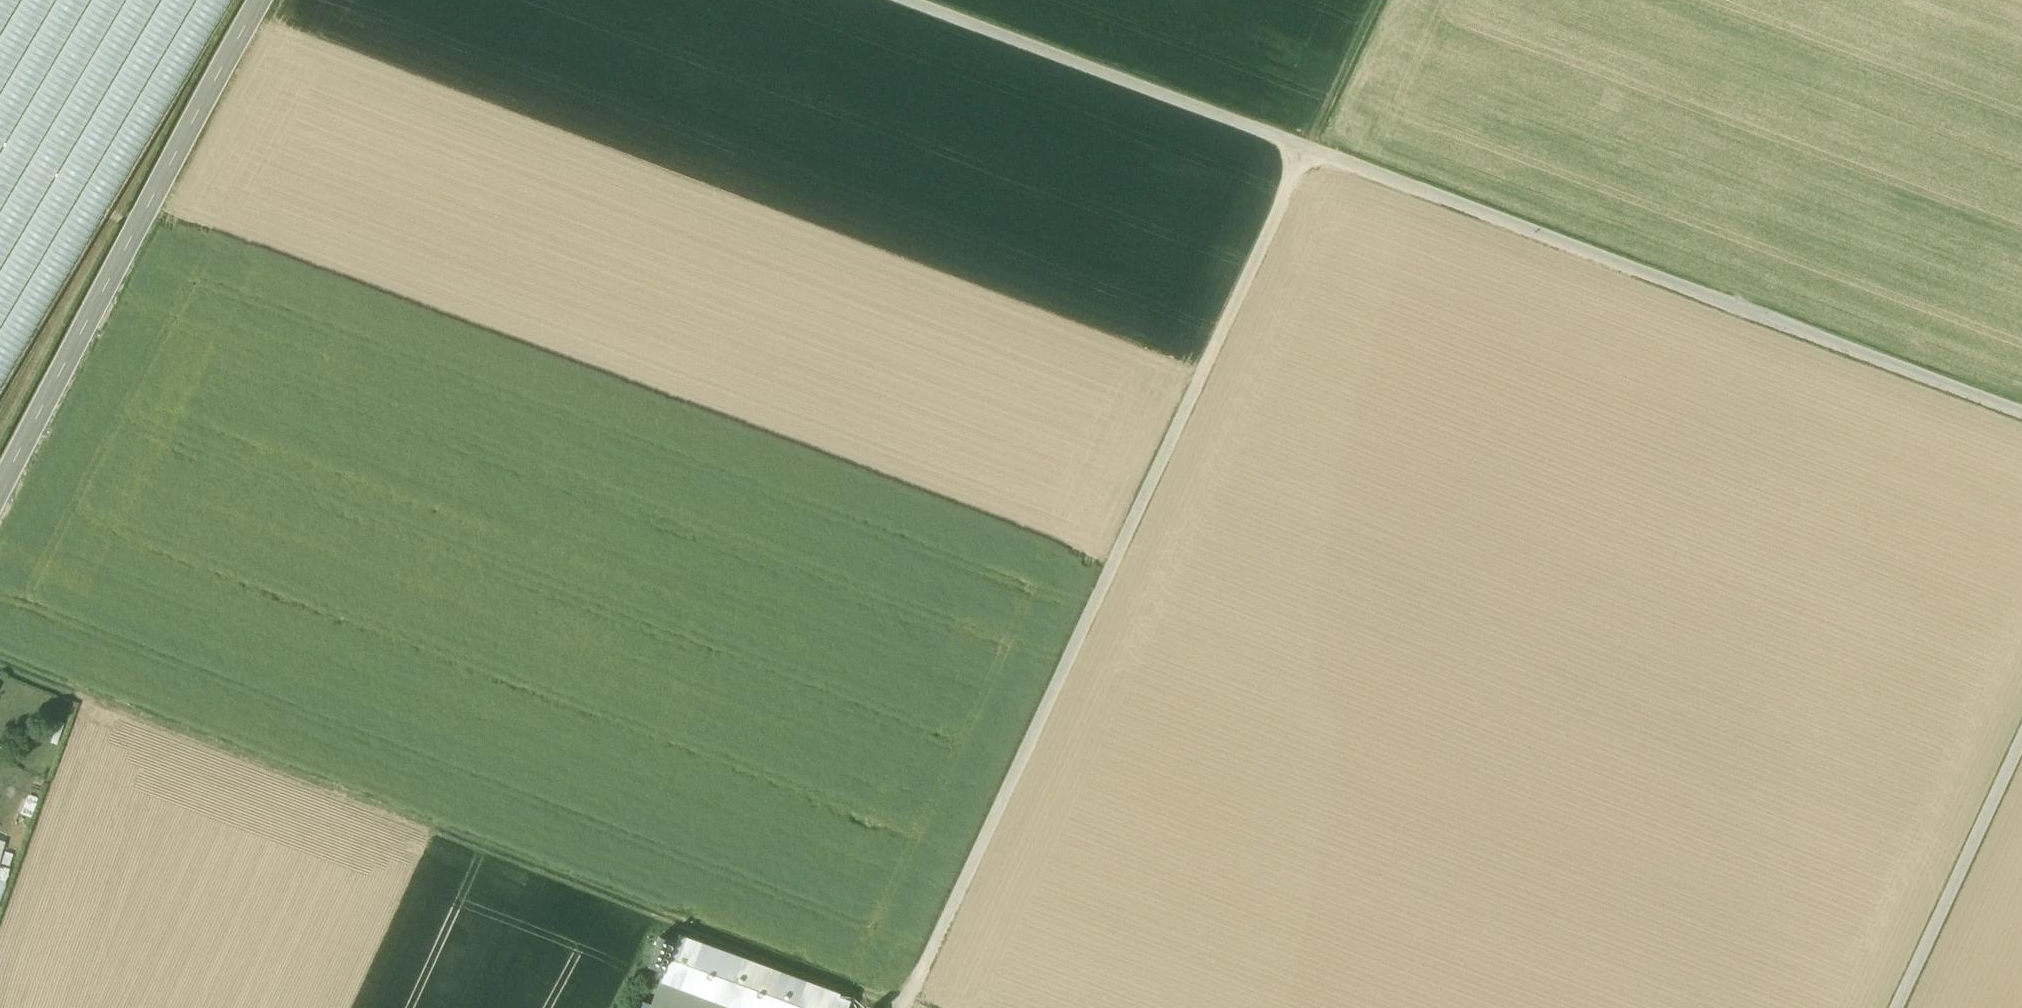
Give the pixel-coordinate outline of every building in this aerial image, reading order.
[(676,938),(661,977),(743,1007),(847,1007),(849,1002),(676,938)] [(661,977),(651,1004),(661,1007),(743,1007),(661,977)]
